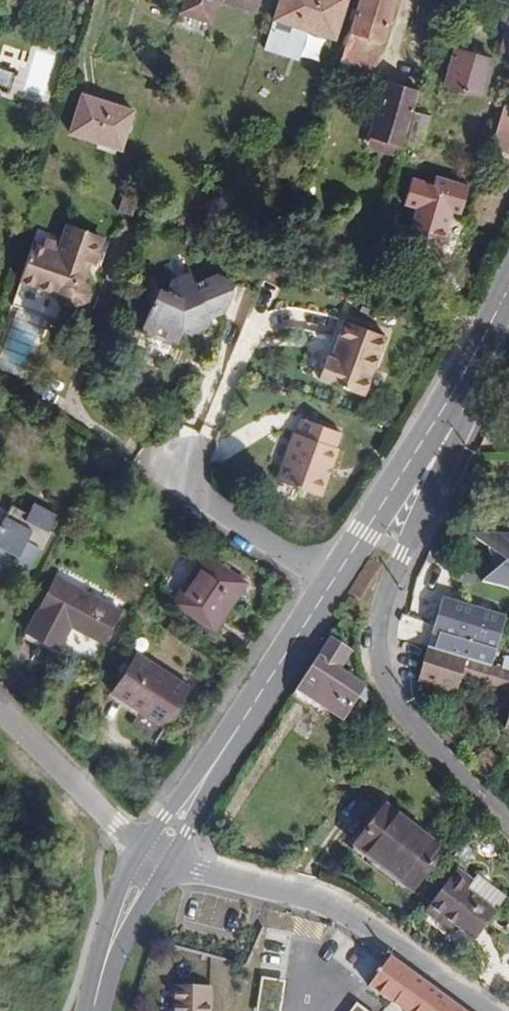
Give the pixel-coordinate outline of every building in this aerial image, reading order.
[(179,13),(210,23),(217,0),(255,12),(259,0),(183,0),(179,13)] [(272,27),(295,34),(297,26),(335,38),(347,0),(281,0),(272,27)] [(338,67),(372,77),(382,43),(395,0),(358,0),(338,67)] [(507,29),(508,21),(508,14),(506,13),(500,28),(507,29)] [(507,29),(500,50),(508,53),(508,21),(507,29)] [(493,60),(455,49),(445,86),(482,97),(493,60)] [(403,146),(419,90),(385,80),(369,137),(403,146)] [(500,114),(508,117),(508,85),(500,114)] [(133,111),(82,94),(70,133),(121,149),(133,111)] [(430,116),(415,112),(405,147),(420,152),(430,116)] [(491,148),(506,152),(508,144),(508,117),(500,114),(491,148)] [(399,158),(403,146),(369,137),(366,148),(399,158)] [(119,212),(133,217),(139,196),(125,192),(119,212)] [(84,261),(91,263),(97,260),(103,243),(99,236),(67,225),(60,245),(46,240),(43,247),(33,244),(20,282),(55,294),(62,308),(69,311),(88,301),(91,295),(84,281),(80,272),(84,261)] [(88,270),(91,263),(84,261),(80,272),(84,281),(91,277),(88,270)] [(229,280),(217,275),(195,284),(190,273),(172,281),(167,294),(159,291),(147,296),(152,308),(143,329),(148,330),(147,333),(173,343),(174,341),(179,343),(184,330),(192,333),(206,327),(209,318),(225,311),(234,289),(229,280)] [(314,285),(324,288),(326,283),(316,280),(314,285)] [(328,355),(320,378),(365,394),(386,335),(346,320),(333,357),(328,355)] [(329,468),(331,468),(338,448),(336,448),(342,432),(304,419),(298,434),(296,432),(279,480),(321,496),(329,475),(327,474),(329,468)] [(34,503),(28,514),(36,518),(42,507),(34,503)] [(28,514),(12,505),(2,525),(0,524),(0,571),(7,557),(29,569),(39,550),(44,553),(53,535),(47,533),(57,515),(42,507),(36,518),(28,514)] [(469,533),(506,562),(482,582),(506,588),(508,591),(508,534),(469,533)] [(247,583),(205,555),(173,602),(215,631),(247,583)] [(122,612),(57,578),(27,633),(57,650),(71,625),(105,643),(122,612)] [(442,596),(439,609),(503,627),(507,616),(442,596)] [(503,627),(439,609),(431,634),(438,636),(434,649),(492,666),(503,627)] [(329,638),(292,695),(323,715),(327,710),(342,720),(364,685),(339,669),(351,652),(329,638)] [(492,666),(434,649),(428,646),(418,680),(458,693),(463,677),(508,691),(508,672),(492,666)] [(191,688),(137,653),(111,692),(165,727),(191,688)] [(444,850),(387,806),(355,847),(412,891),(444,850)] [(457,868),(424,912),(450,932),(455,926),(474,940),(507,896),(477,874),(473,881),(457,868)] [(390,957),(350,1010),(464,1010),(390,957)] [(208,986),(177,985),(177,1010),(207,1010),(208,986)]
